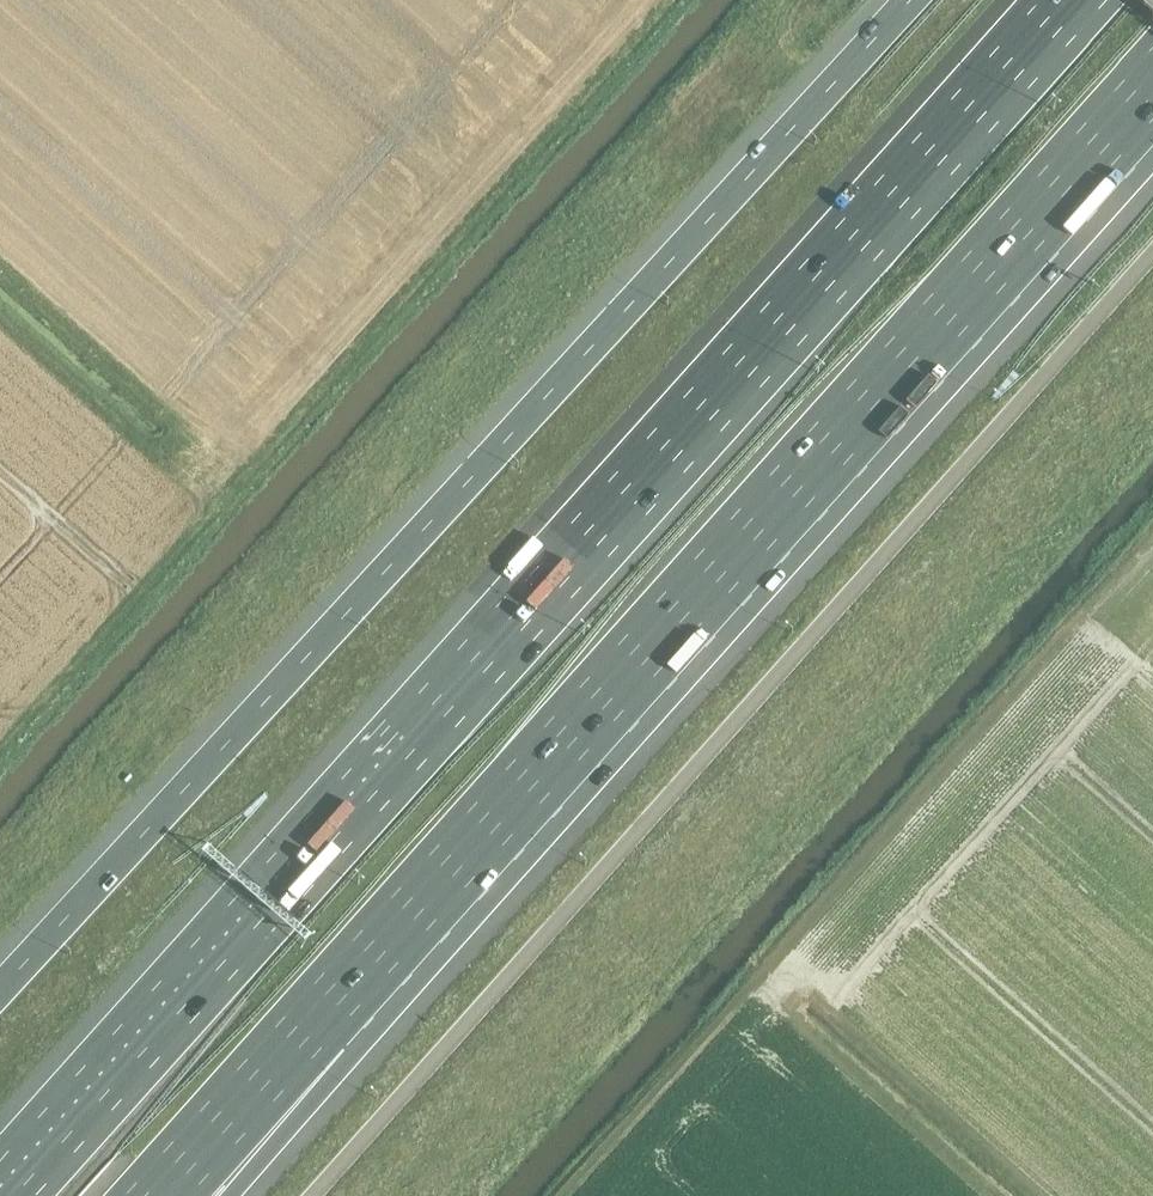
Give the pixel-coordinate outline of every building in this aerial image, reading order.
[(703,107),(704,107),(705,106),(706,106),(707,106),(707,105),(708,105),(708,104),(708,103),(709,102),(709,101),(708,100),(708,99),(708,98),(707,98),(707,97),(706,97),(705,96),(704,96),(703,96),(702,96),(701,96),(701,97),(700,97),(700,98),(699,98),(699,99),(698,99),(698,100),(698,101),(698,102),(698,103),(699,104),(699,105),(700,105),(700,106),(701,106),(702,106),(703,107)]
